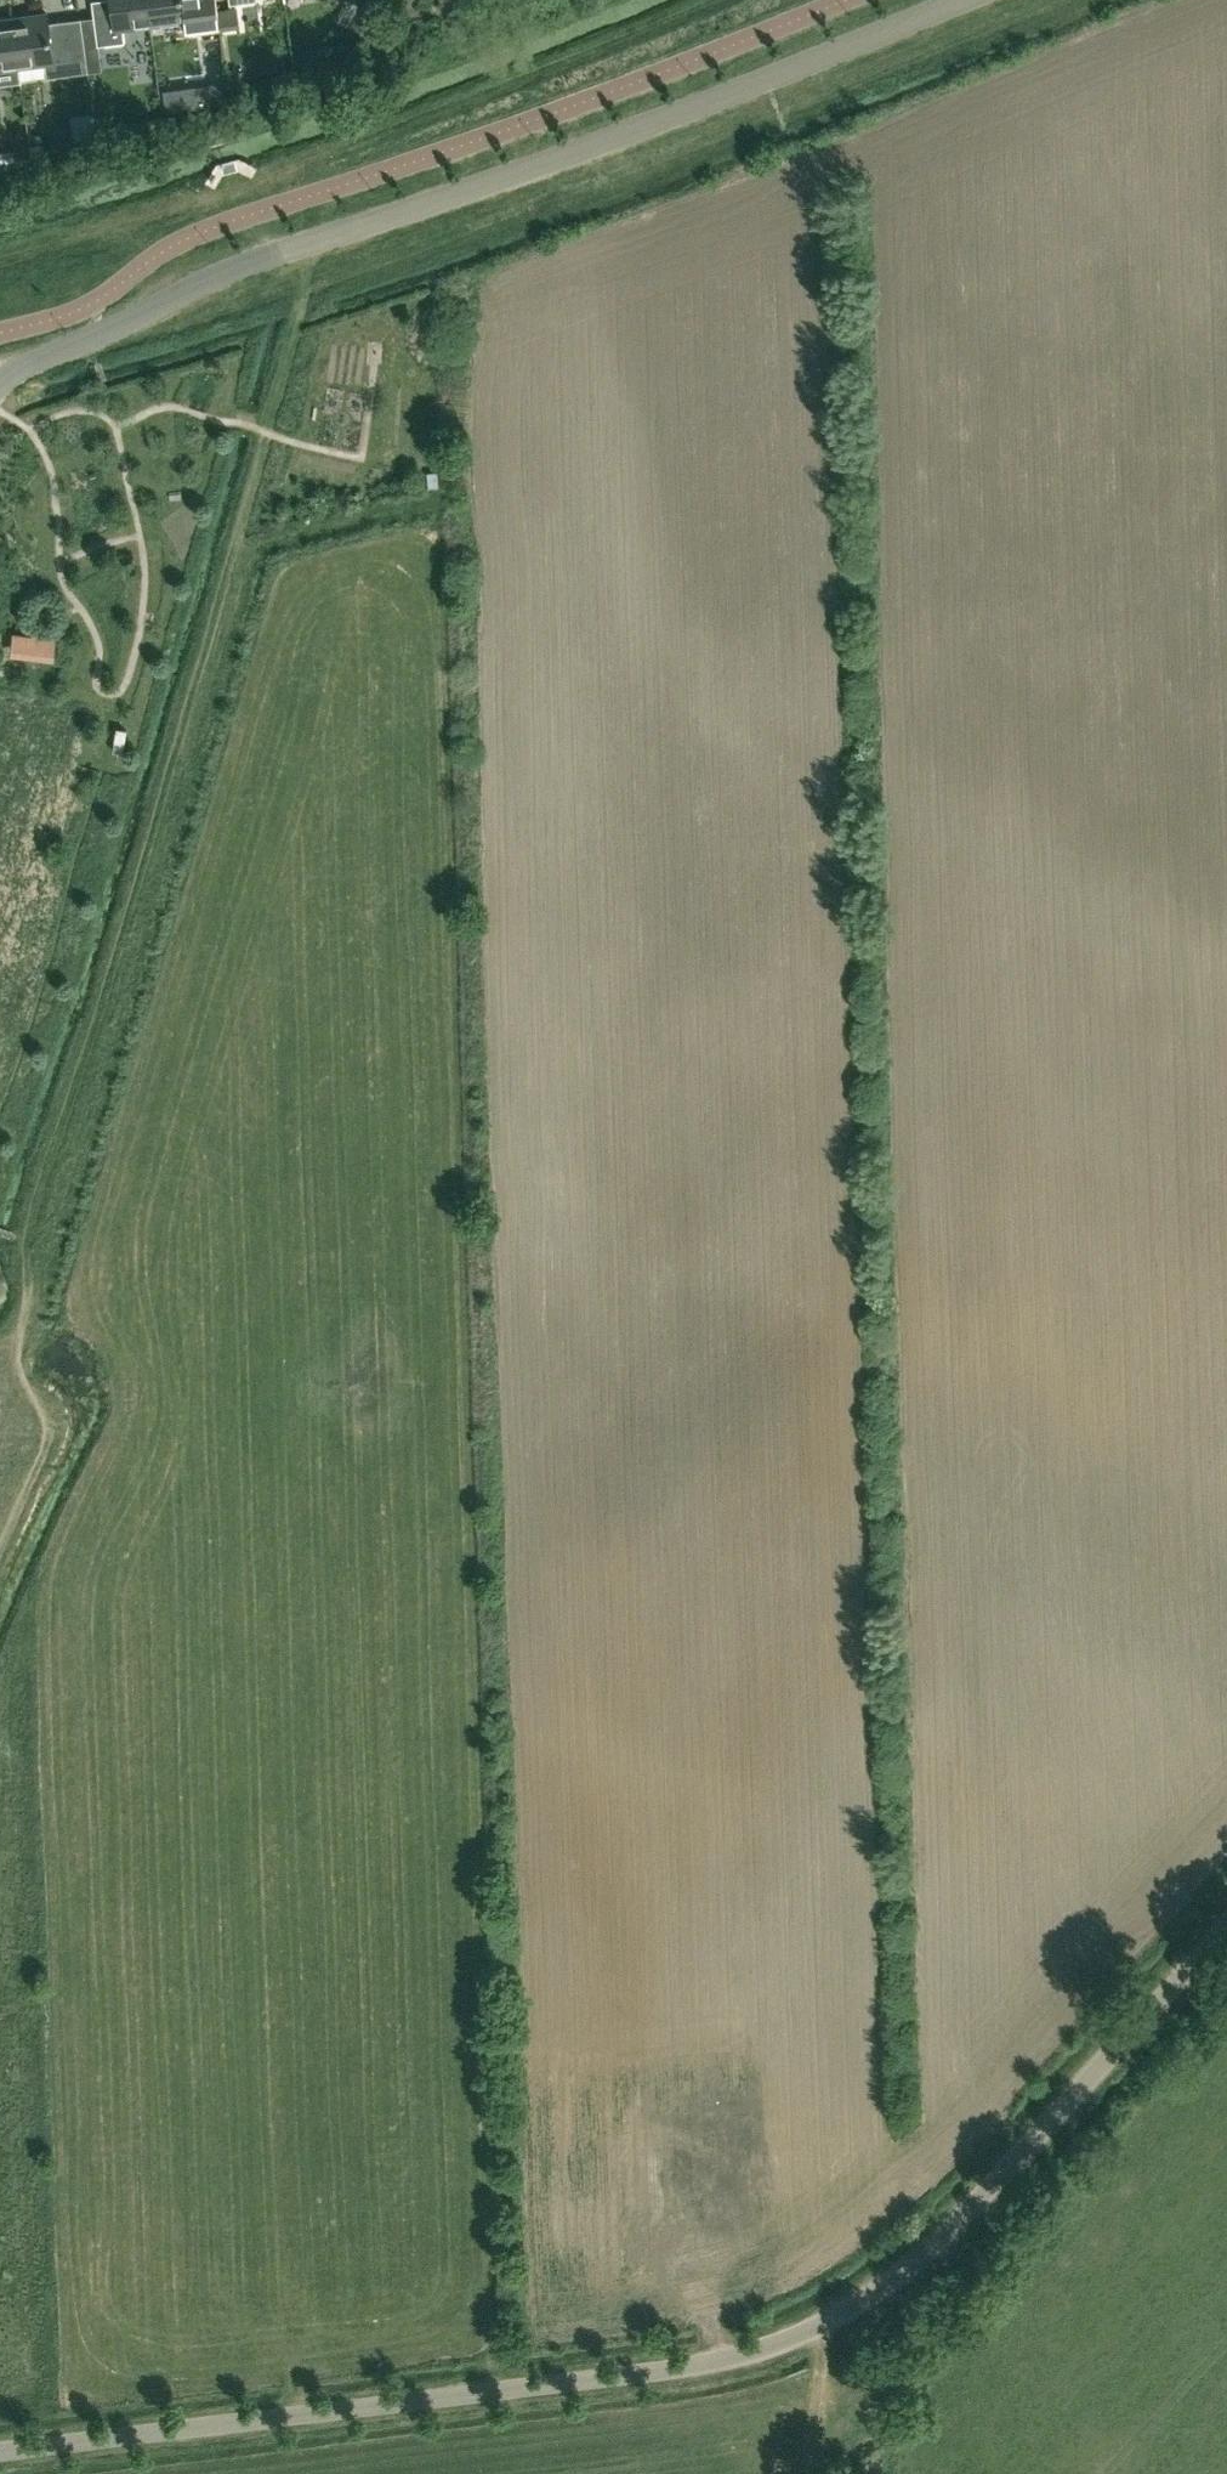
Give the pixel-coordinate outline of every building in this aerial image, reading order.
[(96,23),(98,44),(124,41),(122,27),(151,23),(148,0),(93,0),(96,23)] [(151,23),(178,20),(180,33),(207,30),(207,28),(206,19),(205,16),(203,0),(148,0),(151,23)] [(221,28),(240,26),(237,5),(218,8),(219,14),(219,17),(220,26),(221,28)] [(13,16),(19,65),(46,61),(48,75),(75,71),(88,69),(86,51),(82,24),(69,26),(69,27),(49,30),(46,12),(13,16)] [(13,16),(0,18),(0,67),(19,65),(13,16)] [(380,25),(366,17),(359,30),(373,38),(380,25)] [(30,145),(32,155),(45,153),(44,143),(30,145)] [(27,144),(14,146),(15,158),(29,157),(27,144)] [(57,638),(13,633),(11,648),(55,653),(57,638)]
